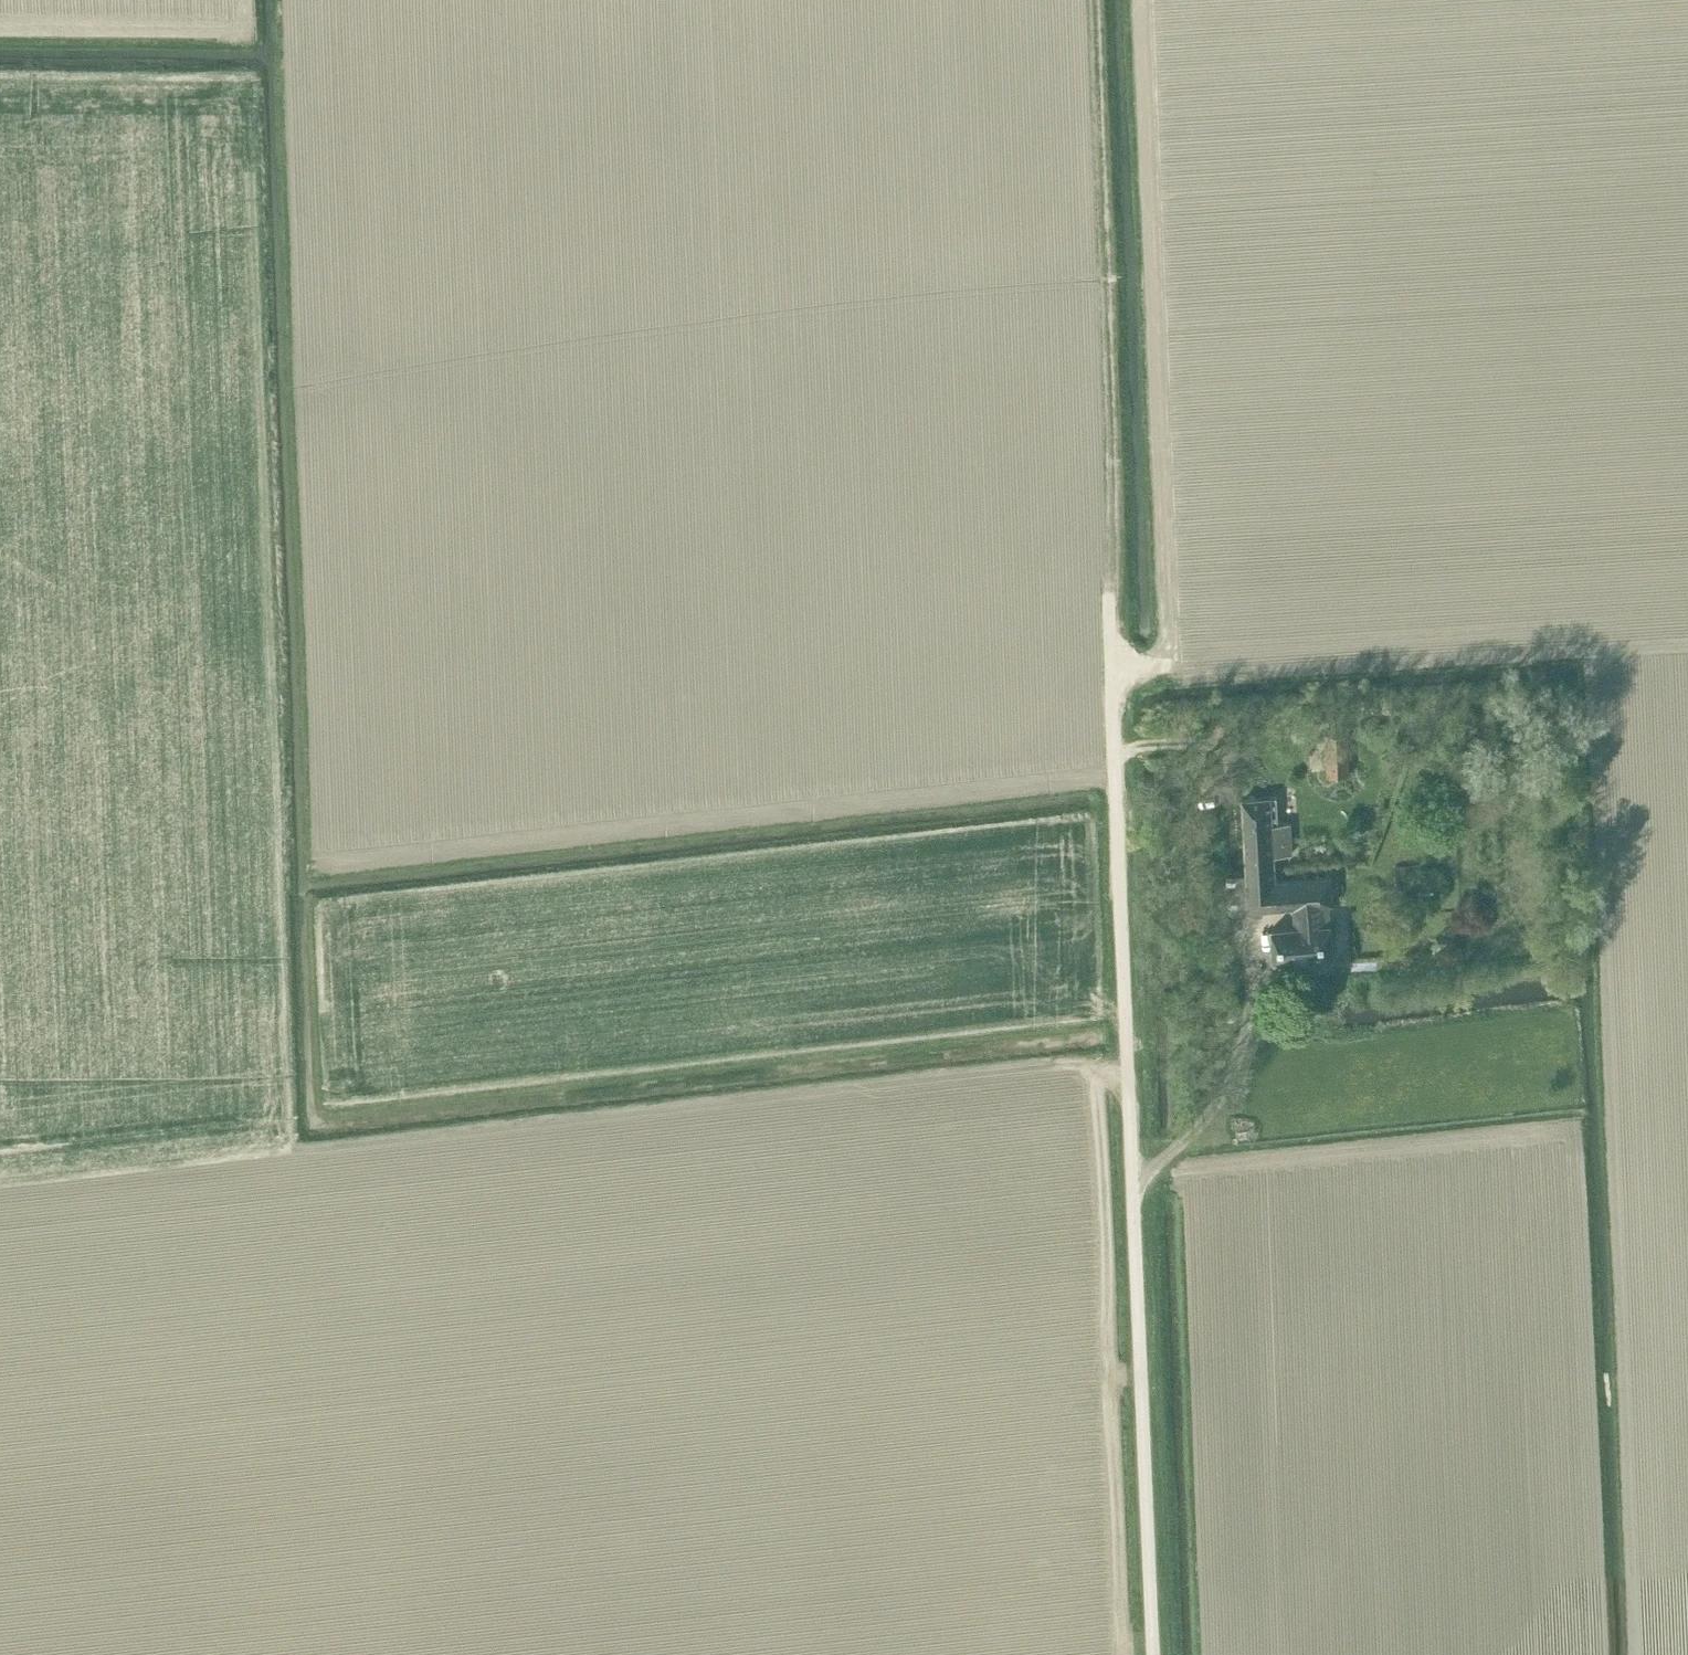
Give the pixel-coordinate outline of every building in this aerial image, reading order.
[(1349,783),(1349,773),(1347,731),(1326,732),(1328,783),(1349,783)] [(1291,822),(1273,822),(1272,796),(1242,797),(1245,864),(1276,861),(1275,854),(1292,853),(1291,822)] [(1332,875),(1277,879),(1276,861),(1245,864),(1246,873),(1226,874),(1228,911),(1248,910),(1293,907),(1294,924),(1270,926),(1272,958),(1275,960),(1295,959),(1295,962),(1314,960),(1314,958),(1331,957),(1335,952),(1331,903),(1334,903),(1332,875)]
